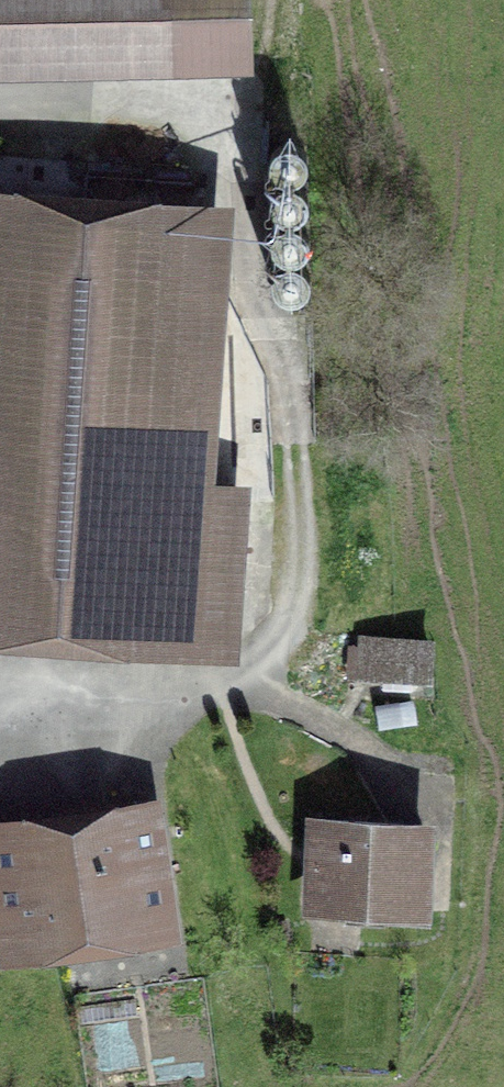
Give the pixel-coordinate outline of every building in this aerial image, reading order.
[(236,49),(235,0),(1,0),(3,56),(236,49)] [(297,145),(285,143),(274,148),(269,159),(270,171),(278,179),(290,181),(301,176),(306,166),(305,154),(297,145)] [(301,188),(290,183),(279,186),(271,195),(270,207),(276,217),(287,222),(298,219),(306,210),(307,198),(301,188)] [(236,499),(192,496),(211,223),(0,208),(0,623),(226,638),(236,499)] [(272,251),(285,261),(302,257),(308,241),(300,227),(284,224),(271,234),(272,251)] [(275,293),(288,300),(302,296),(309,283),(305,269),(292,262),(278,266),(271,279),(275,293)] [(362,640),(360,674),(427,679),(429,644),(362,640)] [(9,948),(167,926),(151,808),(0,829),(0,885),(9,948)] [(318,820),(315,909),(418,913),(422,824),(318,820)]
